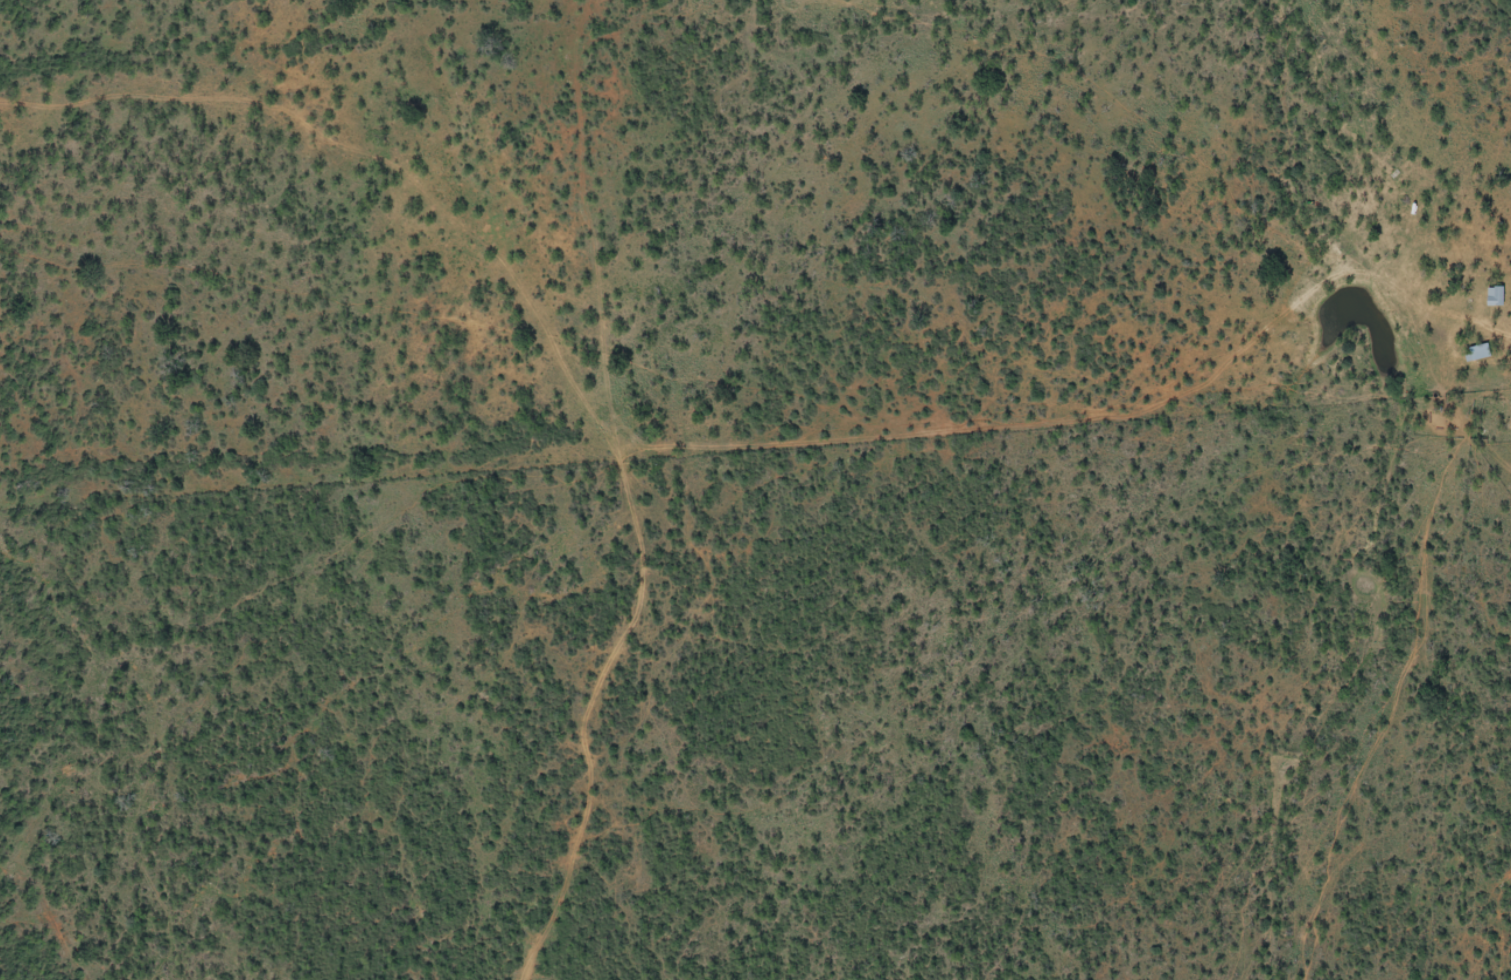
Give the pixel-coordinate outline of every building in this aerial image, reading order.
[(1508,308),(1508,287),(1492,287),(1492,308),(1508,308)]
